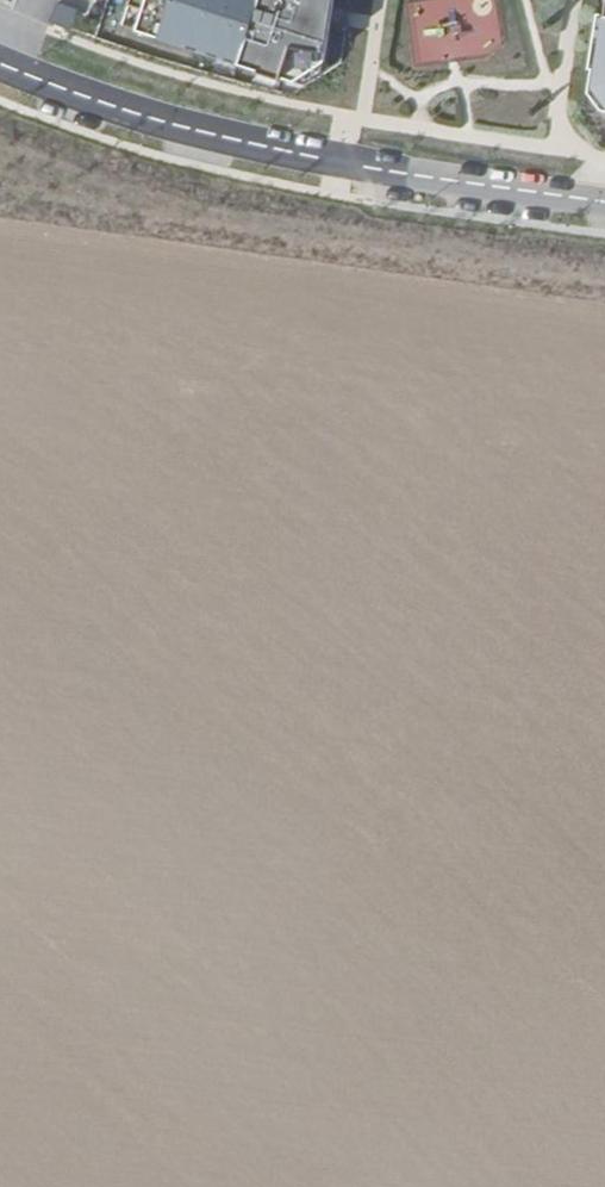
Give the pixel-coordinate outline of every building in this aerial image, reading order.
[(122,25),(257,69),(256,72),(280,79),(280,77),(295,81),(324,61),(334,0),(130,0),(122,25)] [(597,15),(589,69),(600,71),(598,85),(604,94),(604,16),(597,15)]
